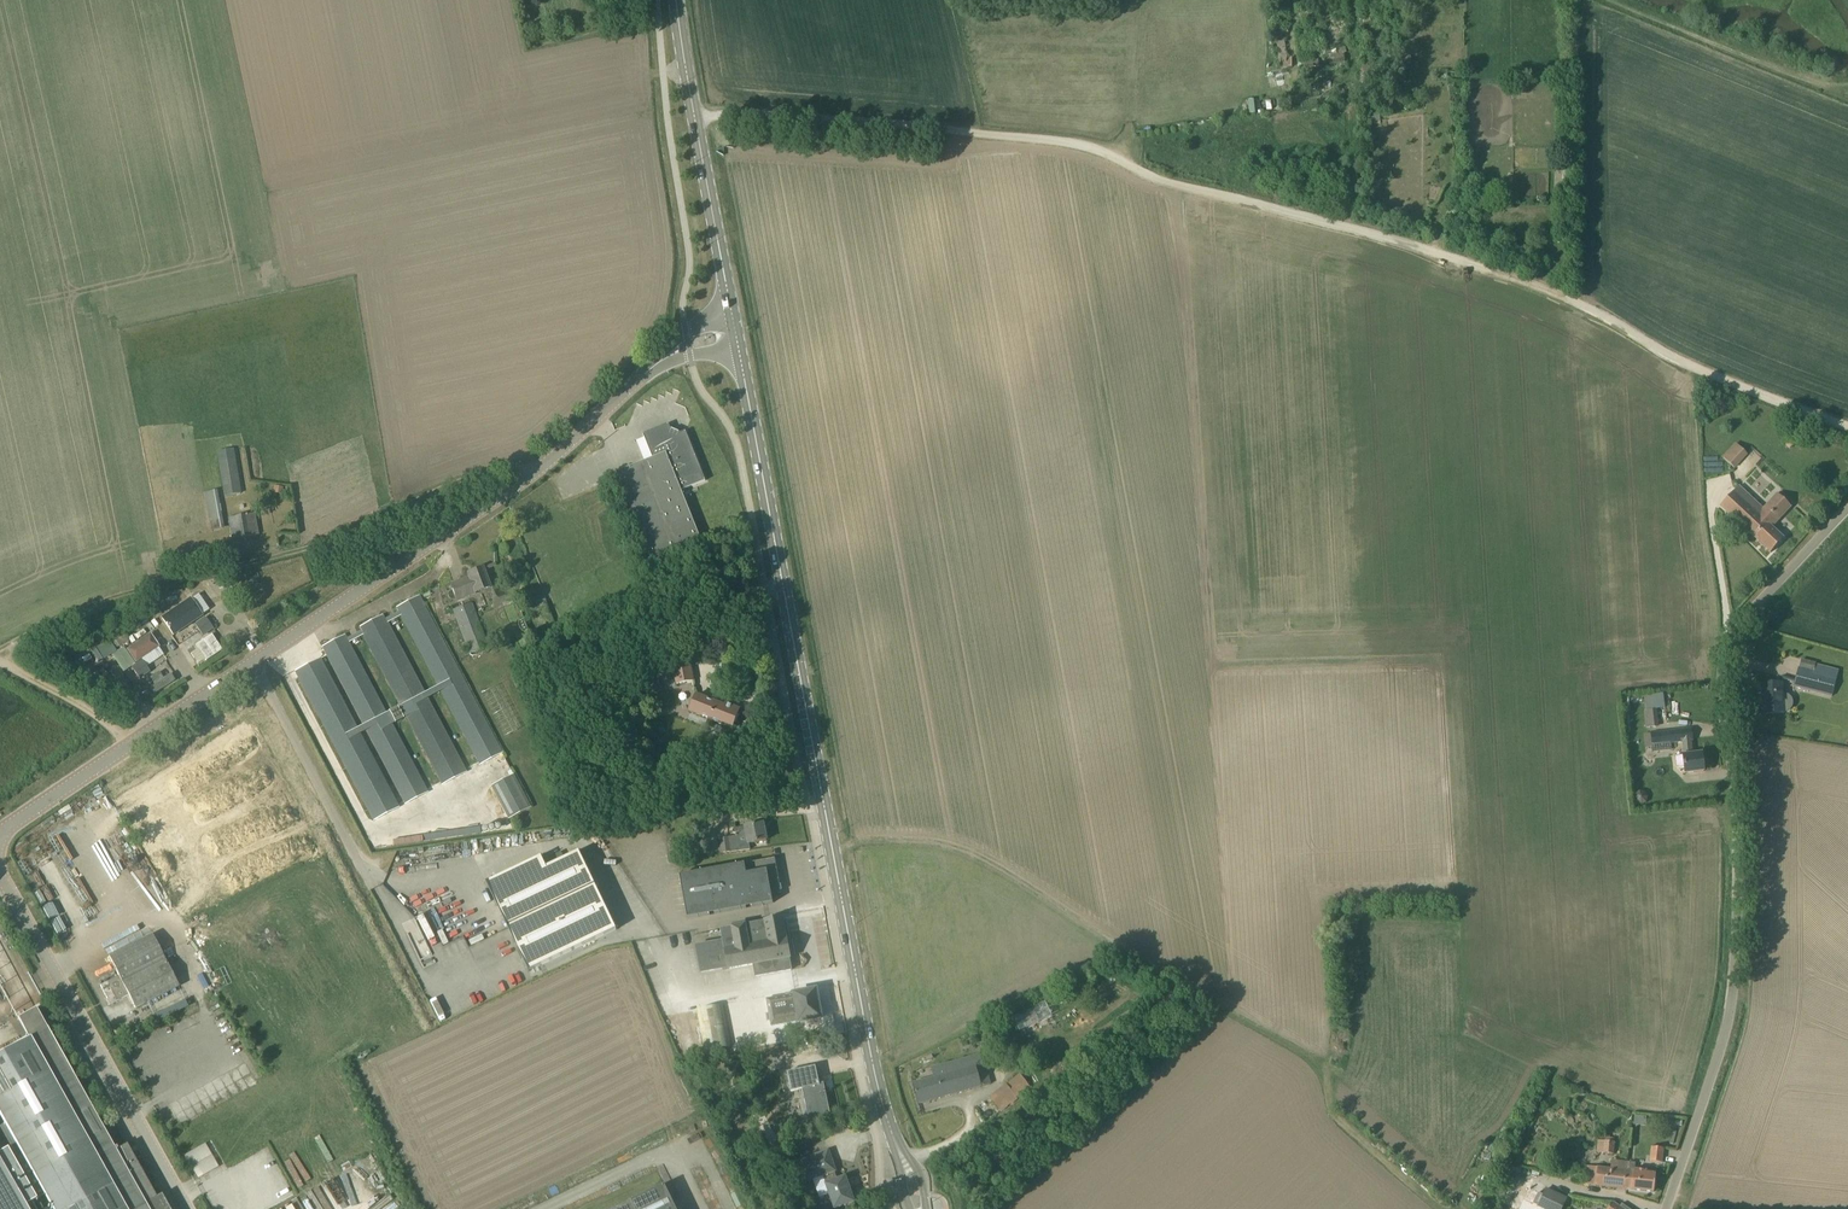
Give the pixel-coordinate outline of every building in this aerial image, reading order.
[(1275,41),(1280,68),(1291,66),(1289,55),(1286,56),(1283,40),(1275,41)] [(1281,68),(1271,69),(1274,85),(1283,83),(1281,68)] [(651,558),(689,543),(701,539),(681,490),(706,481),(686,431),(681,433),(671,428),(669,423),(643,434),(653,458),(617,473),(651,558)] [(1732,468),(1746,455),(1735,442),(1721,455),(1732,468)] [(225,496),(226,496),(228,510),(240,508),(237,494),(241,493),(233,448),(217,451),(225,496)] [(1763,508),(1739,486),(1720,506),(1771,553),(1784,539),(1771,526),(1790,506),(1777,493),(1763,508)] [(204,492),(211,531),(224,528),(217,490),(204,492)] [(250,536),(258,534),(255,513),(247,515),(247,514),(234,517),(228,518),(232,539),(237,538),(250,536)] [(457,600),(490,587),(482,568),(468,573),(469,577),(451,584),(457,600)] [(473,763),(464,767),(387,623),(386,623),(382,615),(360,627),(364,635),(363,635),(440,781),(435,783),(437,787),(501,753),(419,596),(397,608),(475,758),(471,760),(473,763)] [(453,610),(470,653),(468,654),(469,656),(470,657),(471,657),(472,658),(474,658),(476,658),(477,657),(487,654),(488,653),(490,651),(490,650),(490,648),(490,646),(488,647),(471,603),(453,610)] [(180,607),(165,618),(178,638),(193,628),(180,607)] [(128,630),(133,637),(136,641),(160,624),(152,613),(128,630)] [(195,624),(199,630),(209,623),(206,617),(195,624)] [(228,650),(209,623),(177,645),(196,672),(228,650)] [(129,642),(125,634),(122,627),(109,633),(116,648),(129,642)] [(134,664),(159,648),(151,635),(127,652),(134,664)] [(427,792),(345,635),(322,647),(404,804),(427,792)] [(108,637),(95,645),(82,652),(87,662),(100,654),(104,659),(117,652),(108,637)] [(571,664),(582,650),(572,642),(561,656),(571,664)] [(295,671),(374,820),(399,807),(320,658),(295,671)] [(651,679),(675,675),(677,684),(694,681),(690,665),(681,666),(679,658),(648,664),(651,679)] [(135,673),(146,666),(142,660),(132,667),(135,673)] [(1839,669),(1813,663),(1801,660),(1799,668),(1798,668),(1793,686),(1832,696),(1839,669)] [(150,671),(146,666),(135,673),(136,673),(139,678),(150,671)] [(172,670),(148,687),(154,695),(178,678),(172,670)] [(581,686),(590,698),(599,691),(589,679),(581,686)] [(1787,695),(1783,694),(1782,683),(1762,684),(1764,714),(1784,713),(1784,711),(1788,710),(1790,708),(1792,704),(1792,700),(1790,697),(1787,695)] [(711,720),(722,725),(723,723),(733,727),(739,710),(725,704),(724,706),(696,695),(690,711),(711,720)] [(1657,727),(1657,709),(1643,710),(1644,728),(1657,727)] [(1691,729),(1669,731),(1644,734),(1645,747),(1652,746),(1653,752),(1671,750),(1671,743),(1683,742),(1684,755),(1683,755),(1683,756),(1675,757),(1676,767),(1684,766),(1685,773),(1704,771),(1702,752),(1693,753),(1691,741),(1693,741),(1691,729)] [(508,820),(531,808),(513,774),(490,787),(508,820)] [(718,838),(720,853),(750,849),(750,843),(767,840),(763,823),(736,829),(737,836),(718,838)] [(529,971),(615,929),(616,929),(616,930),(617,929),(579,851),(579,852),(491,894),(529,971)] [(781,891),(775,858),(680,876),(688,918),(710,914),(709,912),(714,911),(714,913),(746,908),(746,905),(751,904),(751,907),(773,903),(771,893),(781,891)] [(412,915),(436,903),(433,897),(409,909),(412,915)] [(729,969),(755,964),(757,976),(791,970),(789,958),(790,958),(783,918),(765,921),(765,922),(748,925),(746,925),(732,927),(732,928),(721,930),(724,945),(719,945),(719,942),(696,946),(701,972),(728,968),(729,969)] [(179,986),(160,949),(152,935),(109,957),(118,976),(100,985),(109,1004),(108,1004),(108,1005),(128,995),(135,1008),(179,986)] [(765,999),(766,1010),(768,1020),(757,1022),(756,1014),(739,1017),(743,1042),(761,1039),(759,1029),(800,1021),(800,1022),(821,1018),(816,990),(793,994),(765,999)] [(696,1010),(705,1051),(732,1046),(723,1004),(696,1010)] [(161,1195),(156,1198),(127,1144),(125,1145),(114,1126),(104,1131),(47,1029),(46,1029),(36,1009),(17,1019),(28,1039),(0,1055),(0,1114),(53,1208),(169,1208),(161,1195)] [(987,1024),(973,1031),(979,1044),(993,1037),(987,1024)] [(913,1083),(919,1104),(990,1084),(982,1054),(944,1064),(944,1063),(931,1067),(934,1077),(913,1083)] [(819,1085),(816,1066),(787,1072),(791,1091),(803,1089),(809,1118),(830,1113),(826,1094),(826,1092),(820,1093),(819,1086),(819,1085)] [(1017,1097),(1030,1087),(1020,1074),(990,1097),(1001,1112),(1018,1099),(1017,1097)] [(1632,1124),(1645,1124),(1645,1116),(1632,1115),(1632,1124)] [(1615,1144),(1598,1142),(1597,1152),(1614,1154),(1615,1144)] [(194,1177),(216,1167),(205,1143),(183,1153),(194,1177)] [(1652,1147),(1650,1161),(1662,1163),(1664,1148),(1652,1147)] [(31,1203),(36,1200),(7,1149),(0,1153),(0,1208),(35,1208),(31,1203)] [(851,1192),(851,1191),(850,1191),(849,1187),(850,1187),(849,1187),(845,1177),(837,1180),(834,1171),(836,1171),(828,1150),(797,1162),(804,1182),(823,1175),(826,1184),(835,1208),(854,1202),(851,1192)] [(1586,1184),(1624,1189),(1627,1162),(1612,1160),(1611,1170),(1588,1166),(1586,1184)] [(1627,1162),(1624,1189),(1654,1192),(1656,1174),(1646,1173),(1647,1171),(1635,1170),(1636,1163),(1627,1162)] [(665,1185),(614,1208),(676,1208),(665,1185)] [(1545,1208),(1562,1208),(1567,1199),(1546,1189),(1544,1194),(1529,1187),(1522,1204),(1533,1208),(1537,1208),(1538,1206),(1545,1208)]
